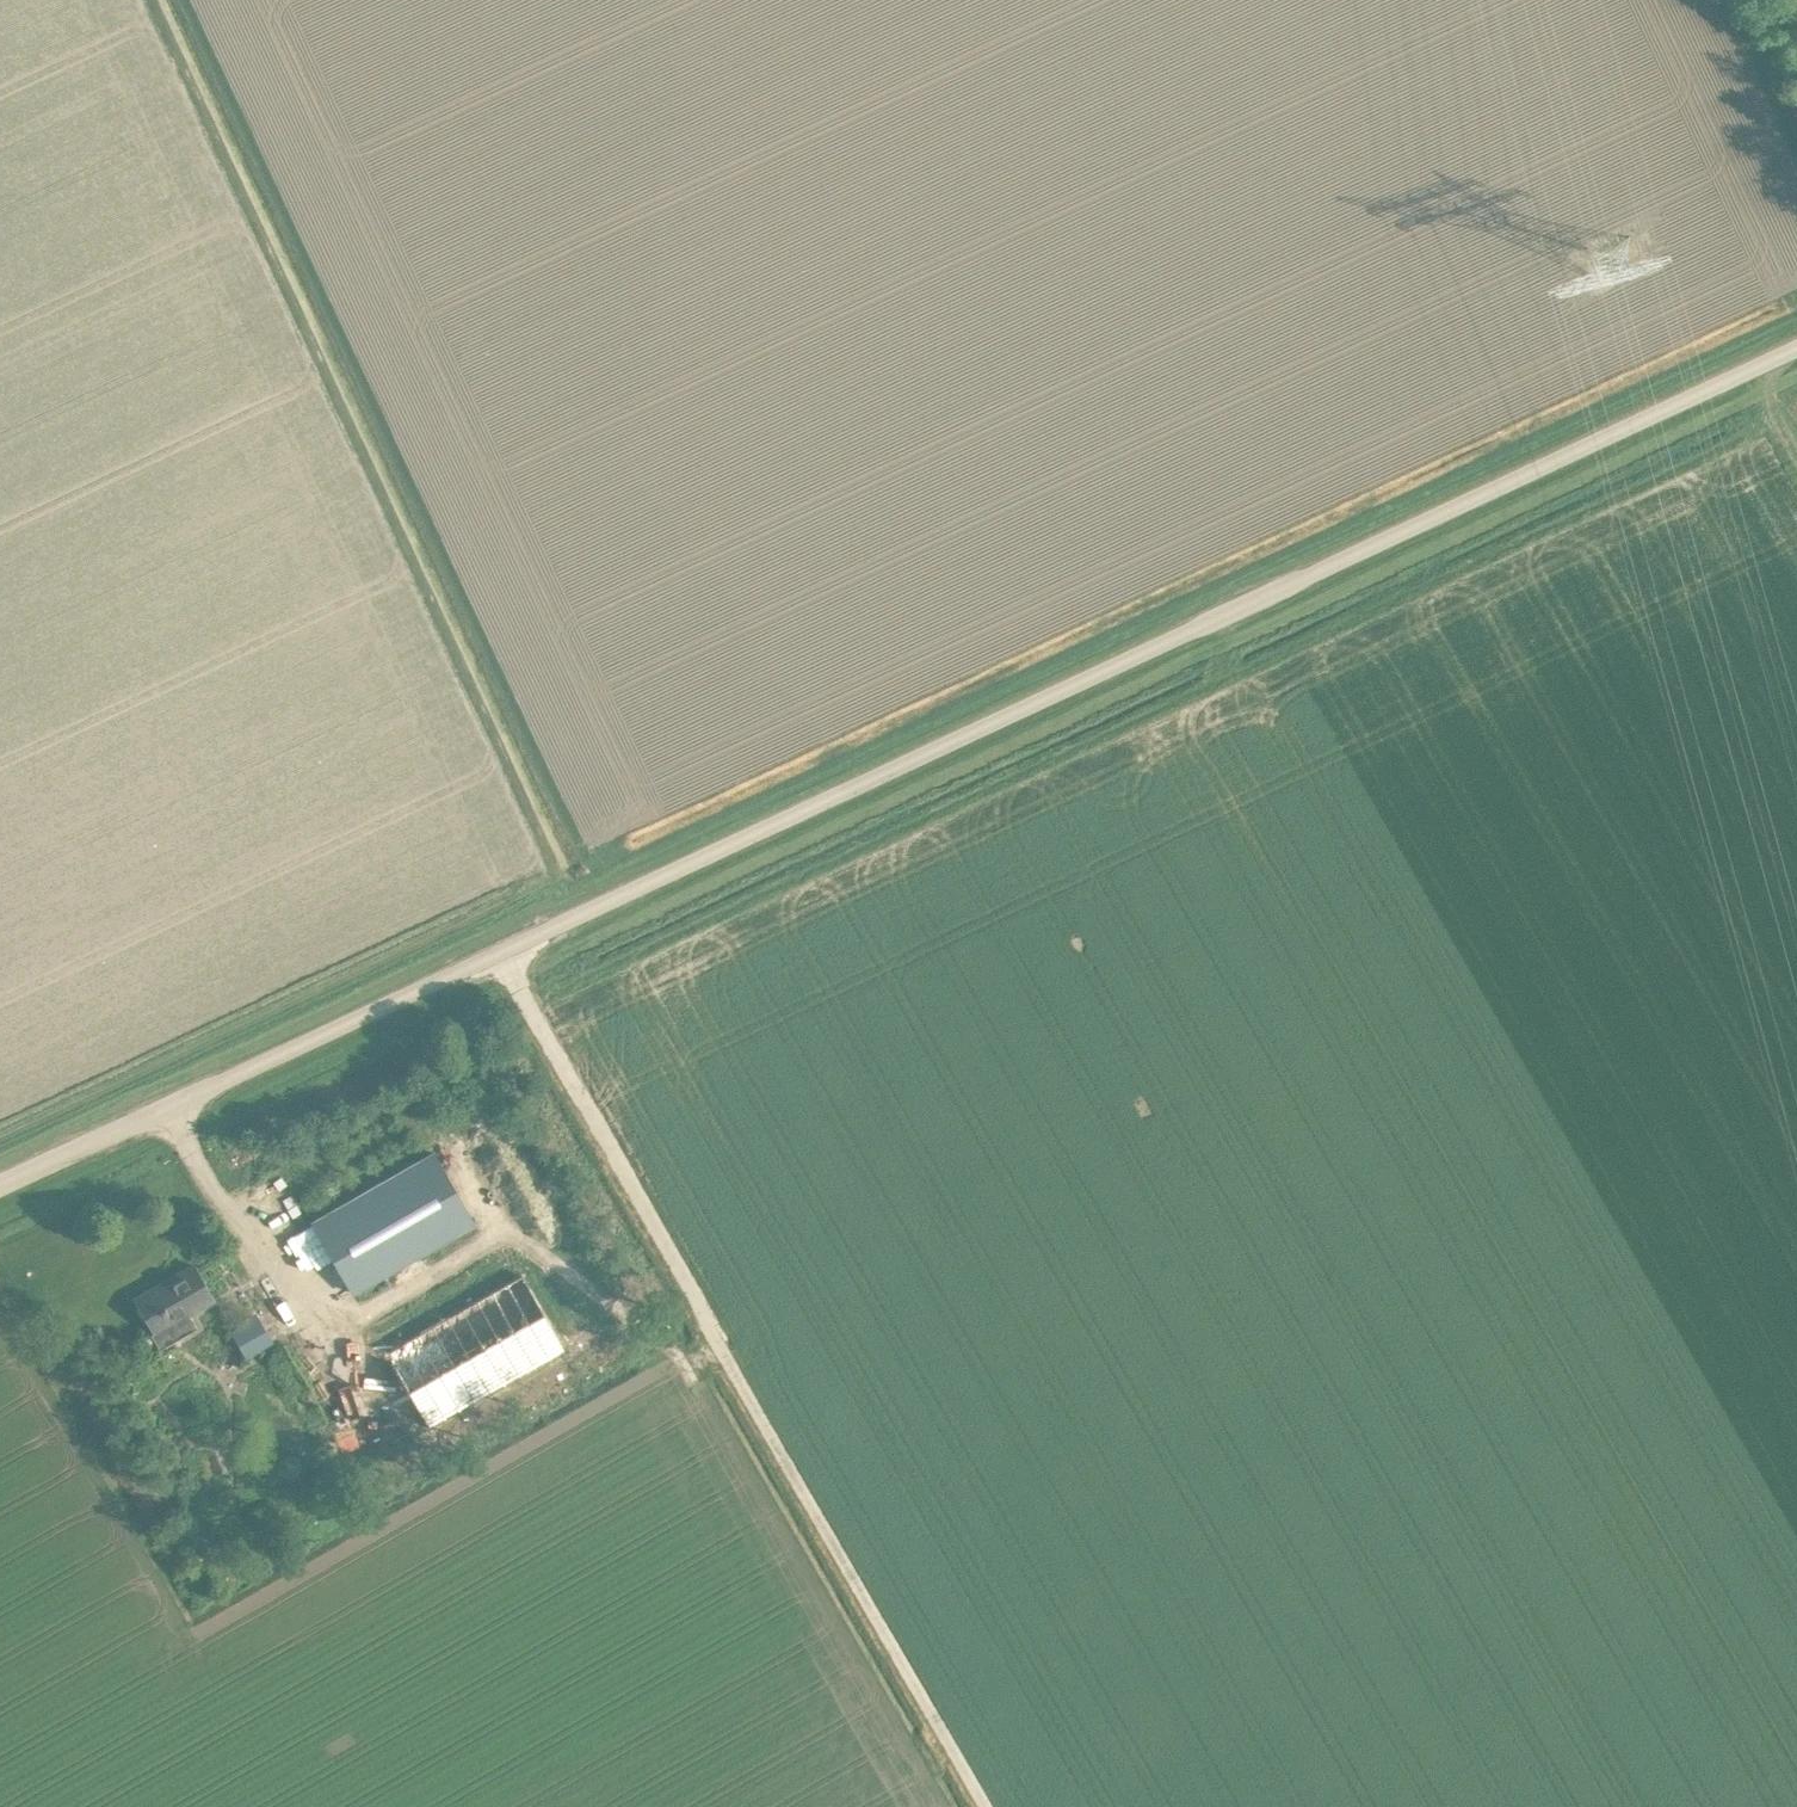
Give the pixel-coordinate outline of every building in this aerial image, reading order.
[(312,1223),(352,1294),(473,1225),(433,1154),(312,1223)] [(346,1374),(390,1451),(624,1318),(580,1240),(346,1374)] [(134,1300),(153,1333),(150,1335),(159,1351),(196,1329),(188,1315),(213,1301),(193,1266),(134,1300)] [(255,1324),(224,1348),(237,1364),(268,1340),(255,1324)]
